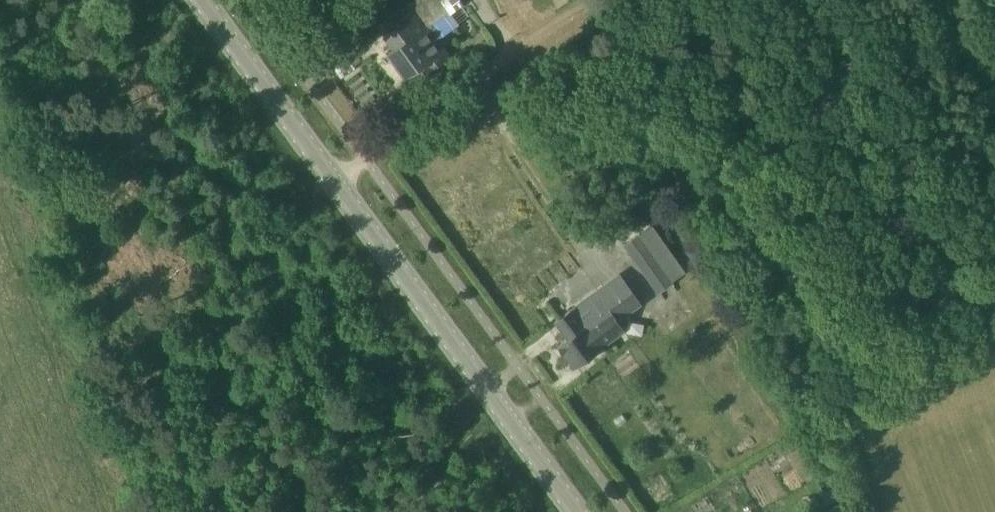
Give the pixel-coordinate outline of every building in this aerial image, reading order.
[(449,11),(442,0),(412,0),(405,5),(412,15),(384,35),(395,49),(389,53),(405,76),(425,61),(430,68),(448,56),(427,27),(449,11)] [(653,224),(627,242),(660,290),(686,272),(653,224)] [(617,319),(642,301),(621,272),(595,291),(600,297),(578,313),(575,308),(558,321),(570,337),(558,346),(574,367),(600,347),(594,338),(618,320),(617,319)] [(833,489),(823,493),(828,504),(838,499),(833,489)]
